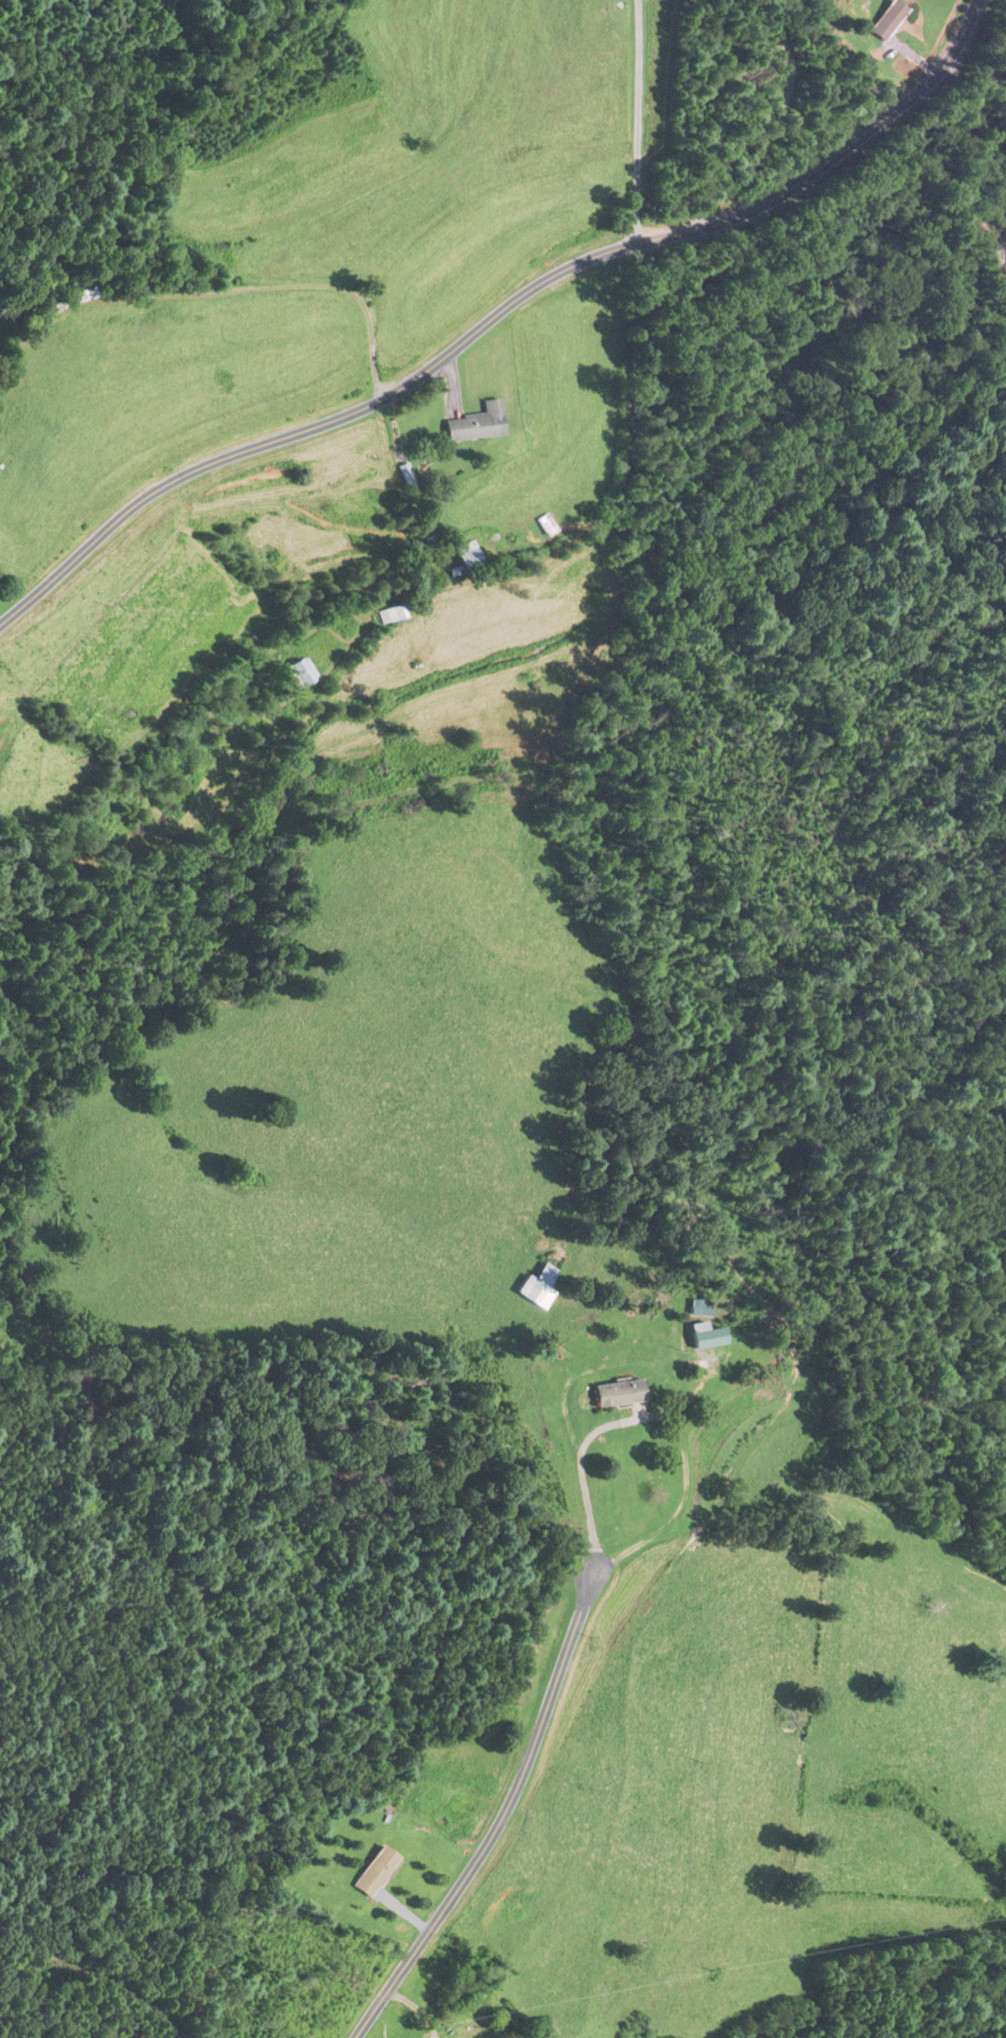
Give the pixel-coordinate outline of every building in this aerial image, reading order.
[(867,31),(882,42),(905,11),(891,0),(867,31)] [(502,437),(498,400),(482,402),(483,416),(444,419),(446,442),(502,437)] [(396,468),(408,494),(417,490),(406,463),(396,468)] [(536,520),(546,537),(556,531),(546,514),(536,520)] [(481,567),(472,541),(453,548),(461,574),(481,567)] [(404,618),(401,606),(376,613),(380,625),(404,618)] [(282,669),(294,691),(316,679),(304,657),(282,669)] [(533,1280),(527,1276),(516,1293),(543,1310),(555,1291),(549,1288),(558,1272),(543,1263),(533,1280)] [(706,1332),(704,1323),(688,1327),(694,1351),(726,1343),(722,1328),(706,1332)] [(596,1408),(644,1402),(641,1380),(593,1386),(596,1408)] [(399,1859),(382,1846),(351,1885),(368,1899),(399,1859)]
